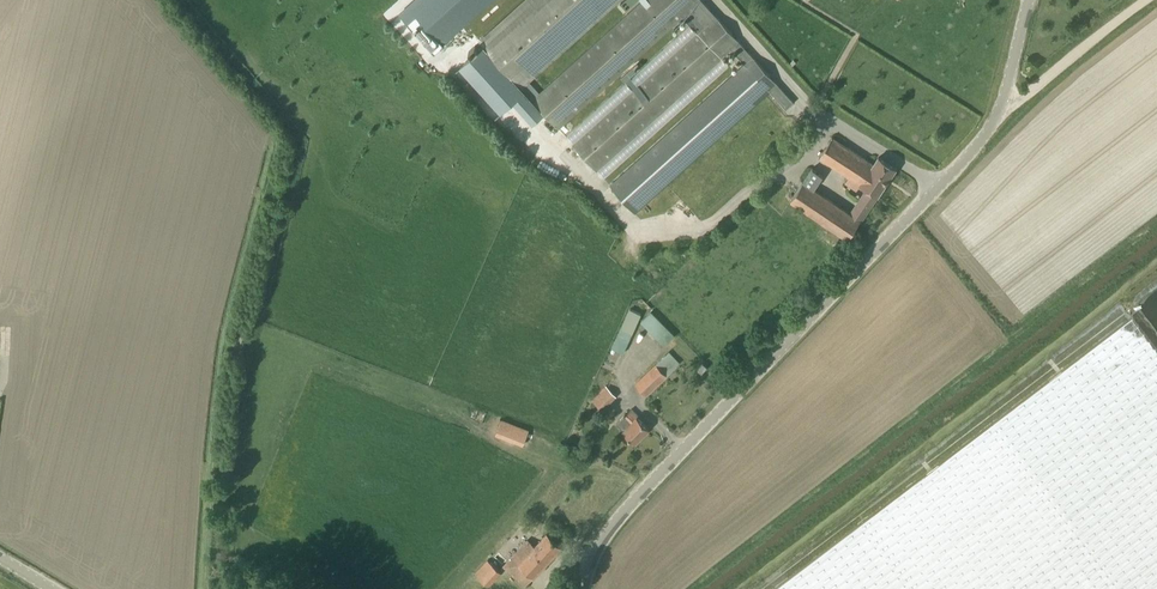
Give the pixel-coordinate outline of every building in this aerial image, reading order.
[(411,6),(443,42),(491,0),(418,0),(411,6)] [(596,170),(731,49),(746,65),(611,186),(634,212),(770,90),(787,109),(793,101),(702,0),(641,0),(538,92),(529,82),(620,0),(523,0),(479,40),(482,44),(466,58),(466,73),(499,110),(512,99),(533,123),(545,112),(558,128),(682,16),(697,32),(573,144),(596,170)] [(620,3),(626,9),(636,0),(623,0),(620,3)] [(819,156),(847,175),(849,176),(845,182),(856,190),(861,184),(867,188),(851,213),(823,195),(814,189),(818,183),(823,175),(812,168),(803,181),(791,200),(848,238),(877,195),(878,195),(896,168),(879,157),(874,164),(832,136),(819,156)] [(629,307),(620,327),(632,333),(641,313),(629,307)] [(674,335),(651,310),(641,320),(664,345),(674,335)] [(1132,316),(773,588),(1156,588),(1156,348),(1132,316)] [(617,333),(611,347),(612,347),(623,353),(629,339),(617,333)] [(670,351),(656,364),(636,383),(646,394),(660,381),(680,362),(670,351)] [(707,366),(703,363),(697,369),(702,373),(707,366)] [(602,410),(610,401),(615,396),(607,387),(593,401),(602,410)] [(630,410),(616,424),(635,442),(649,428),(637,416),(637,417),(630,410)] [(495,434),(523,445),(529,428),(502,418),(495,434)] [(504,566),(525,585),(534,576),(562,546),(548,533),(535,546),(528,540),(504,566)] [(487,559),(474,573),(489,586),(501,572),(487,559)]
